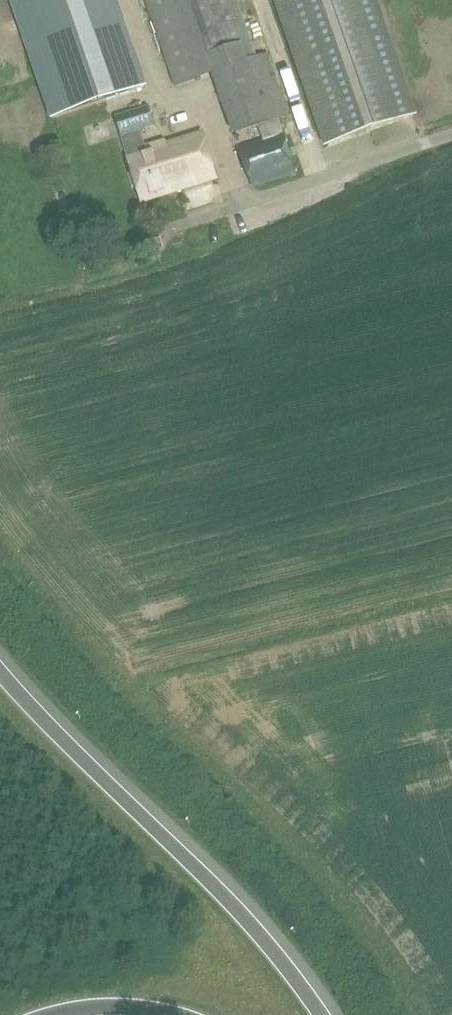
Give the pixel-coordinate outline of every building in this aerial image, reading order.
[(145,86),(115,0),(13,0),(53,118),(109,99),(145,86)] [(278,119),(289,115),(268,52),(256,57),(237,0),(145,0),(175,87),(211,75),(232,135),(258,126),(263,140),(239,148),(252,186),(295,172),(278,119)] [(328,145),(413,116),(374,0),(279,0),(328,145)] [(148,106),(115,117),(121,136),(140,130),(154,126),(148,106)] [(140,130),(121,136),(126,155),(128,154),(146,149),(145,146),(140,130)] [(201,132),(163,144),(163,141),(145,146),(146,149),(128,154),(142,201),(215,179),(201,132)]
